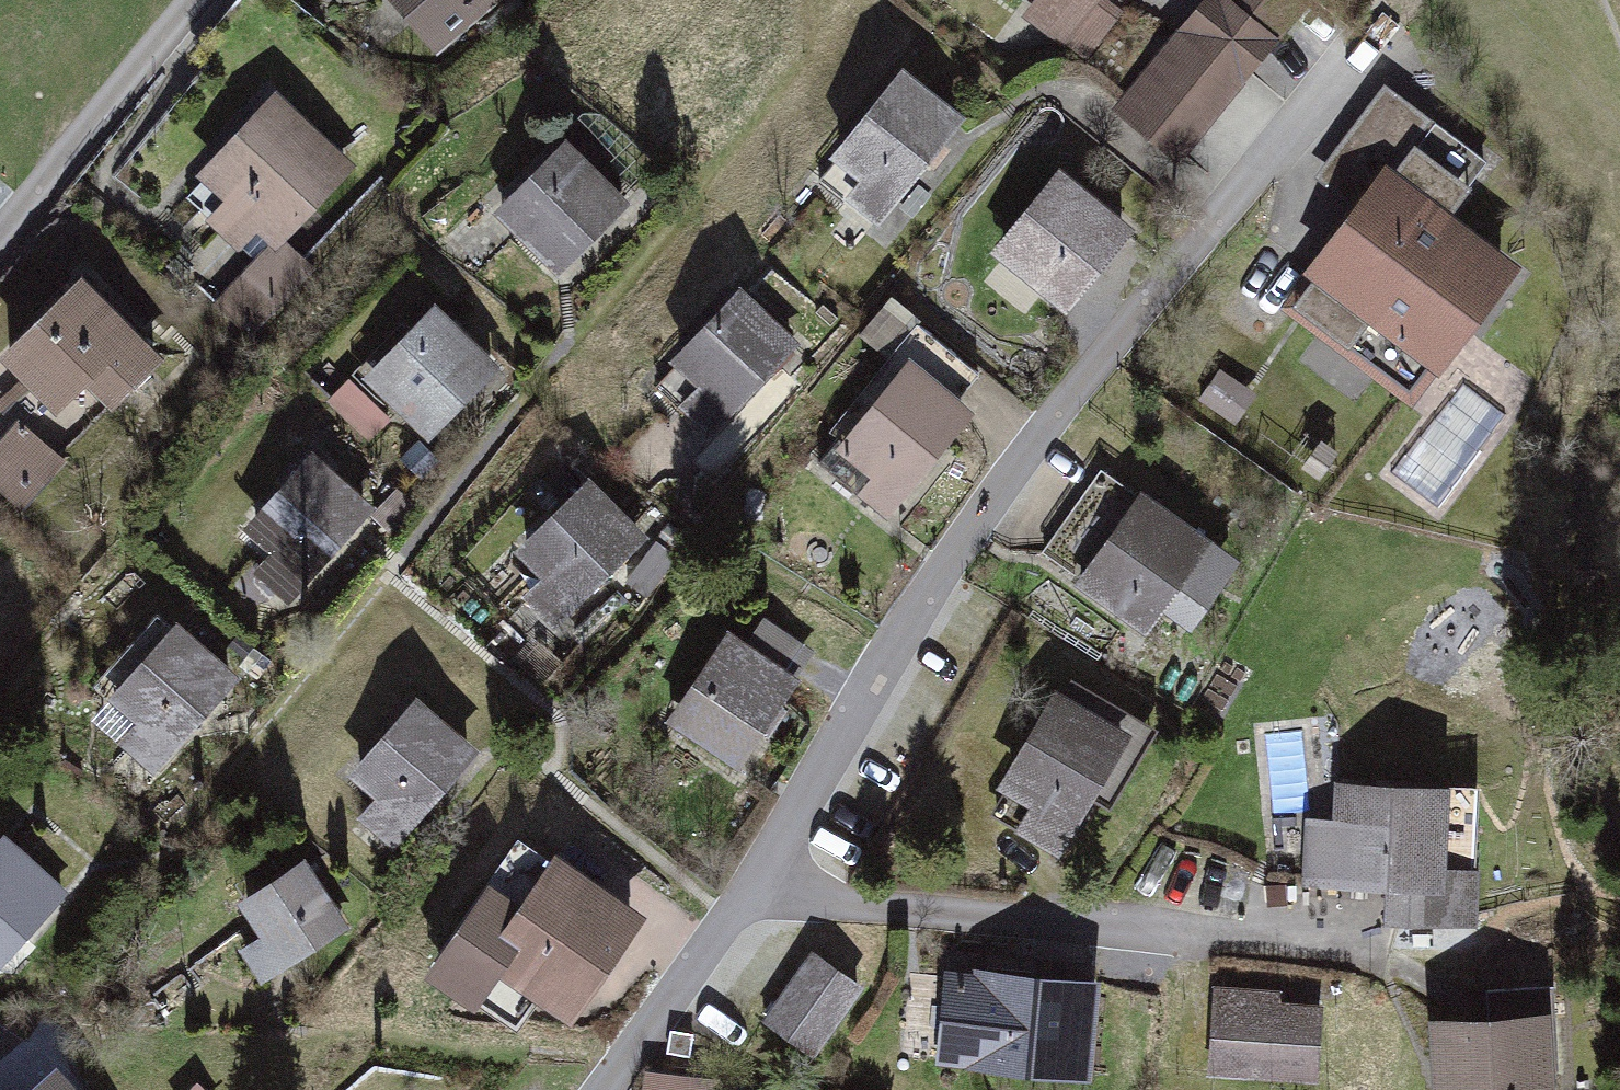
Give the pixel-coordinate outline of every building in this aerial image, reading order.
[(427,49),(482,0),(383,0),(427,49)] [(1010,28),(1083,88),(1133,28),(1104,4),(1107,0),(1033,0),(1010,28)] [(1321,3),(1317,0),(1217,0),(1125,115),(1190,167),(1321,3)] [(885,227),(972,125),(917,78),(845,162),(871,184),(856,202),(885,227)] [(342,170),(276,105),(196,185),(263,251),(342,170)] [(579,144),(500,211),(552,271),(631,203),(579,144)] [(1512,262),(1385,167),(1310,267),(1437,362),(1512,262)] [(1157,238),(1081,180),(1016,265),(1092,323),(1157,238)] [(164,362),(89,283),(6,362),(58,417),(86,390),(109,414),(164,362)] [(752,296),(677,368),(725,417),(799,346),(752,296)] [(443,319),(370,380),(419,439),(492,379),(443,319)] [(990,417),(933,367),(866,444),(922,493),(990,417)] [(0,432),(0,487),(46,503),(66,443),(4,422),(0,432)] [(366,515),(317,464),(242,535),(291,586),(366,515)] [(643,547),(594,493),(527,552),(576,607),(643,547)] [(1231,546),(1163,501),(1105,586),(1173,632),(1231,546)] [(752,645),(796,663),(807,635),(764,616),(752,645)] [(227,672),(175,630),(116,701),(168,743),(227,672)] [(808,691),(741,644),(683,726),(750,774),(808,691)] [(1159,740),(1079,690),(1025,778),(1104,827),(1159,740)] [(476,761),(423,704),(354,768),(406,825),(476,761)] [(1455,888),(1464,792),(1354,782),(1350,825),(1325,823),(1320,876),(1455,888)] [(0,851),(0,958),(60,899),(6,845),(0,851)] [(306,868),(244,901),(279,969),(342,936),(306,868)] [(509,891),(442,974),(494,1017),(525,979),(577,1021),(648,934),(577,876),(542,918),(509,891)] [(871,990),(828,958),(779,1022),(822,1055),(871,990)] [(1105,985),(963,974),(956,1063),(1098,1074),(1105,985)] [(1323,1011),(1219,1004),(1214,1075),(1318,1083),(1323,1011)] [(1446,1026),(1447,1089),(1546,1089),(1545,1025),(1446,1026)] [(11,1074),(0,1059),(0,1082),(11,1074)]
